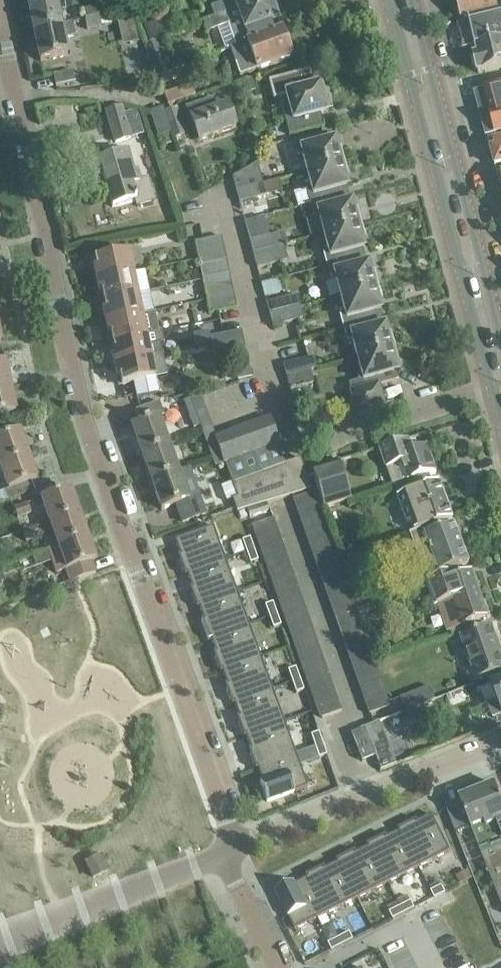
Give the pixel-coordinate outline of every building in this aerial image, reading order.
[(28,1),(34,31),(61,26),(56,0),(28,0),(28,1)] [(201,22),(205,33),(217,29),(227,25),(235,47),(274,34),(270,23),(276,20),(275,17),(278,14),(275,6),(271,4),(269,0),(264,0),(213,18),(201,22)] [(213,18),(264,0),(232,0),(210,8),(213,18)] [(462,5),(458,8),(460,16),(464,16),(464,18),(498,9),(495,0),(460,0),(462,5)] [(110,15),(111,15),(109,6),(97,8),(99,18),(110,15)] [(84,21),(99,18),(97,8),(97,7),(82,11),(84,21)] [(110,15),(99,18),(101,27),(112,24),(110,15)] [(477,49),(500,43),(500,17),(471,25),(477,49)] [(101,28),(101,27),(99,18),(84,21),(86,31),(101,28)] [(145,27),(150,41),(151,41),(156,39),(157,41),(174,34),(167,18),(145,27)] [(61,26),(34,31),(40,61),(67,56),(64,39),(75,37),(72,23),(61,26)] [(235,47),(229,49),(239,77),(291,58),(286,45),(293,42),(288,29),(274,34),(235,47)] [(168,71),(157,41),(156,39),(151,41),(150,41),(144,44),(156,76),(168,71)] [(477,49),(479,54),(474,56),(475,60),(474,63),(475,69),(477,70),(479,74),(500,68),(500,43),(477,49)] [(191,74),(187,65),(168,71),(156,76),(159,86),(191,74)] [(54,76),(56,87),(76,82),(73,72),(54,76)] [(162,93),(165,104),(193,95),(189,84),(162,93)] [(282,111),(289,135),(323,126),(320,115),(327,113),(327,110),(329,107),(326,98),(323,97),(322,94),(319,95),(316,86),(286,94),(290,109),(282,111)] [(500,140),(500,86),(487,90),(487,91),(477,94),(481,110),(488,112),(487,134),(488,137),(496,135),(497,141),(500,140)] [(186,107),(190,119),(198,142),(236,128),(228,106),(215,110),(211,98),(186,107)] [(176,108),(166,112),(164,107),(150,112),(158,136),(169,132),(172,140),(185,135),(176,108)] [(121,109),(108,113),(116,143),(135,137),(143,135),(139,124),(132,126),(127,128),(121,109)] [(302,155),(307,173),(344,163),(340,148),(337,149),(335,140),(331,141),(329,133),(294,142),(298,157),(302,155)] [(500,175),(500,140),(497,141),(489,143),(498,176),(500,175)] [(137,206),(154,201),(147,179),(139,182),(136,172),(133,174),(127,153),(99,162),(101,168),(98,169),(100,176),(103,175),(114,207),(135,200),(137,206)] [(307,191),(311,205),(346,195),(344,188),(347,187),(345,178),(348,177),(344,163),(307,173),(312,190),(307,191)] [(232,178),(236,192),(263,184),(257,164),(232,178)] [(263,184),(236,192),(239,203),(266,196),(263,184)] [(319,217),(324,235),(361,224),(357,210),(354,210),(351,202),(348,203),(346,195),(311,205),(314,218),(319,217)] [(242,214),(248,236),(268,231),(264,217),(259,218),(257,210),(242,214)] [(324,253),(327,267),(362,257),(360,250),(364,249),(362,240),(365,239),(361,224),(324,235),(328,252),(324,253)] [(250,242),(253,254),(284,245),(280,234),(250,242)] [(194,243),(197,255),(224,249),(222,237),(194,243)] [(284,245),(253,254),(257,269),(288,261),(284,245)] [(224,249),(197,255),(199,266),(227,261),(224,249)] [(93,268),(96,282),(133,274),(129,252),(96,259),(94,259),(96,268),(93,268)] [(336,279),(340,296),(378,286),(374,271),(370,272),(368,264),(365,265),(362,257),(327,267),(331,280),(336,279)] [(232,284),(227,261),(199,266),(204,290),(232,284)] [(101,294),(103,302),(138,295),(133,274),(96,282),(99,294),(101,294)] [(269,295),(287,290),(283,276),(265,281),(269,295)] [(204,290),(207,302),(234,296),(232,284),(204,290)] [(340,315),(344,328),(379,319),(377,311),(381,310),(378,302),(382,301),(378,286),(340,296),(345,314),(340,315)] [(102,311),(105,323),(142,315),(138,295),(103,302),(105,310),(102,311)] [(266,304),(269,315),(300,307),(297,295),(266,304)] [(234,296),(207,302),(209,313),(237,308),(234,296)] [(300,307),(269,315),(272,327),(303,319),(300,307)] [(110,335),(112,344),(146,336),(159,333),(155,313),(142,315),(105,323),(108,336),(110,335)] [(352,341),(357,358),(394,348),(390,333),(387,334),(385,326),(381,326),(379,319),(344,328),(348,342),(352,341)] [(0,326),(0,353),(13,350),(8,324),(0,326)] [(210,338),(213,349),(244,343),(242,331),(210,338)] [(114,352),(111,352),(114,365),(163,354),(158,334),(146,336),(112,344),(114,352)] [(244,343),(213,349),(215,361),(247,354),(244,343)] [(394,348),(357,358),(362,375),(357,377),(358,381),(349,383),(350,391),(348,392),(355,418),(386,409),(380,386),(396,381),(394,373),(397,372),(395,364),(398,363),(394,348)] [(0,353),(0,380),(18,376),(13,350),(0,353)] [(163,354),(114,365),(117,378),(119,378),(121,386),(123,386),(123,385),(167,376),(163,354)] [(286,377),(311,370),(317,369),(314,357),(283,366),(286,377)] [(314,382),(311,370),(286,377),(290,389),(314,382)] [(0,380),(0,407),(23,402),(18,376),(0,380)] [(111,402),(114,412),(133,406),(130,396),(111,402)] [(0,407),(0,434),(28,428),(23,402),(0,407)] [(131,428),(142,456),(168,446),(158,418),(164,416),(159,403),(136,412),(140,425),(131,428)] [(225,464),(232,484),(247,478),(239,457),(238,458),(229,433),(215,438),(204,409),(195,412),(214,468),(225,464)] [(269,419),(256,424),(264,448),(277,444),(278,445),(279,444),(269,419)] [(256,424),(243,428),(252,453),(264,448),(256,424)] [(243,428),(229,433),(238,458),(239,457),(247,478),(259,474),(252,453),(243,428)] [(252,453),(259,474),(285,464),(278,445),(277,444),(264,448),(252,453)] [(168,446),(142,456),(151,482),(178,473),(168,446)] [(426,446),(384,461),(393,486),(406,481),(407,484),(429,476),(437,473),(426,446)] [(0,465),(0,478),(5,492),(46,477),(37,451),(0,465)] [(247,478),(232,484),(238,498),(232,500),(237,512),(310,490),(304,470),(301,459),(285,464),(259,474),(247,478)] [(312,475),(325,513),(351,503),(338,466),(312,475)] [(188,470),(151,482),(162,510),(175,505),(182,524),(205,515),(188,470)] [(411,522),(415,534),(425,531),(454,520),(440,483),(432,486),(429,476),(407,484),(404,485),(407,494),(396,498),(405,524),(411,522)] [(46,477),(5,492),(14,517),(55,502),(46,477)] [(390,709),(388,705),(313,495),(293,503),(368,716),(390,709)] [(55,502),(14,517),(23,542),(64,527),(55,502)] [(251,530),(320,721),(341,714),(272,523),(251,530)] [(425,531),(415,534),(411,536),(421,563),(434,559),(440,574),(469,563),(455,525),(427,536),(425,531)] [(64,527),(23,542),(32,567),(73,552),(64,527)] [(225,560),(213,527),(175,540),(175,541),(180,555),(178,556),(185,575),(225,560)] [(250,538),(243,541),(247,553),(254,550),(250,538)] [(254,550),(247,553),(250,564),(258,561),(254,550)] [(73,552),(32,567),(41,593),(82,578),(73,552)] [(227,566),(225,560),(185,575),(185,576),(187,575),(192,588),(189,589),(196,607),(237,593),(227,566)] [(472,574),(457,580),(454,574),(425,585),(435,610),(438,609),(447,633),(489,617),(472,574)] [(247,621),(237,593),(196,607),(197,608),(199,608),(203,620),(201,621),(208,640),(249,625),(247,621)] [(273,603),(265,606),(269,618),(277,615),(273,603)] [(277,615),(269,618),(273,629),(281,626),(277,615)] [(260,657),(249,625),(208,640),(208,641),(211,640),(215,652),(213,653),(220,672),(260,657)] [(473,684),(500,674),(500,653),(491,626),(461,637),(475,673),(469,675),(473,684)] [(272,690),(260,657),(220,672),(220,673),(222,672),(227,685),(225,686),(232,704),(272,690)] [(296,668),(288,671),(292,682),(300,680),(296,668)] [(300,680),(292,682),(296,694),(304,691),(300,680)] [(494,717),(500,715),(500,680),(493,683),(499,700),(489,704),(494,717)] [(400,698),(405,712),(436,699),(431,685),(400,698)] [(284,722),(272,690),(232,704),(232,705),(234,705),(239,717),(236,718),(243,737),(284,722)] [(296,754),(284,722),(243,737),(244,738),(246,737),(250,749),(248,750),(255,769),(296,754)] [(351,735),(362,763),(375,757),(364,730),(351,735)] [(319,733),(311,736),(315,747),(323,745),(319,733)] [(323,745),(315,747),(319,758),(327,756),(323,745)] [(308,788),(296,754),(255,769),(255,770),(258,769),(262,782),(260,783),(267,802),(308,788)] [(461,800),(461,801),(472,828),(477,841),(500,902),(500,797),(497,786),(461,800)] [(461,801),(446,807),(457,834),(472,828),(461,801)] [(417,820),(400,829),(419,868),(451,852),(432,815),(418,822),(417,820)] [(388,883),(419,868),(400,829),(399,830),(400,832),(388,838),(387,836),(369,845),(388,883)] [(388,883),(369,845),(368,845),(369,848),(357,854),(356,851),(338,860),(358,899),(388,883)] [(107,872),(100,858),(87,864),(93,878),(107,872)] [(327,915),(358,899),(338,860),(337,861),(338,863),(326,869),(325,867),(308,876),(327,915)] [(468,871),(457,877),(461,885),(471,879),(468,871)] [(327,915),(308,876),(307,877),(308,879),(296,885),(295,883),(276,892),(295,931),(327,915)] [(442,886),(431,892),(435,899),(446,894),(442,886)] [(411,902),(401,907),(404,915),(415,909),(411,902)] [(401,907),(390,913),(394,920),(404,915),(401,907)] [(350,933),(339,938),(343,946),(354,940),(350,933)] [(339,938),(328,944),(332,951),(343,946),(339,938)]
